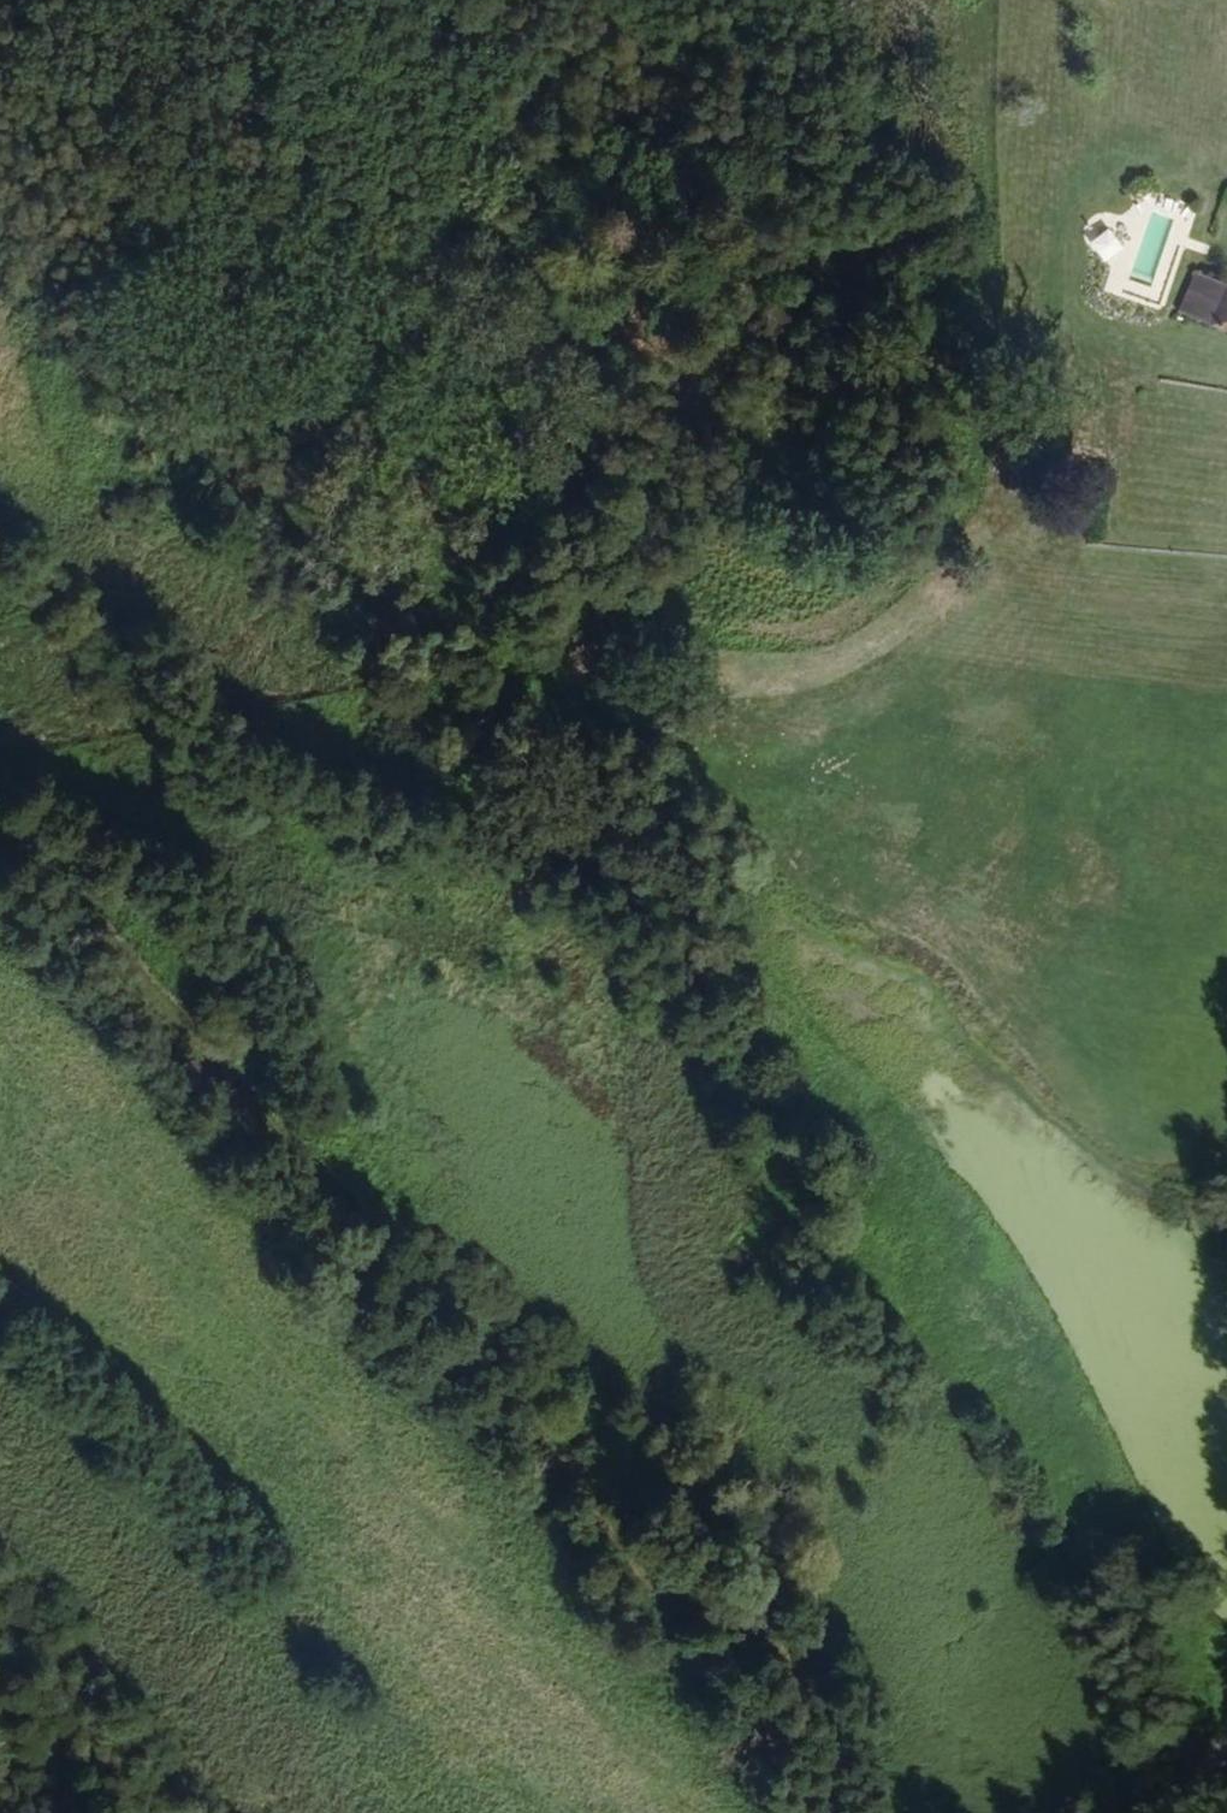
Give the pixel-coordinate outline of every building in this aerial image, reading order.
[(1118,252),(1118,214),(1099,214),(1099,232),(1090,232),(1090,252),(1118,252)] [(1214,298),(1219,284),(1195,274),(1190,288),(1214,298)] [(1219,284),(1214,298),(1190,288),(1182,311),(1226,328),(1226,286),(1219,284)]
